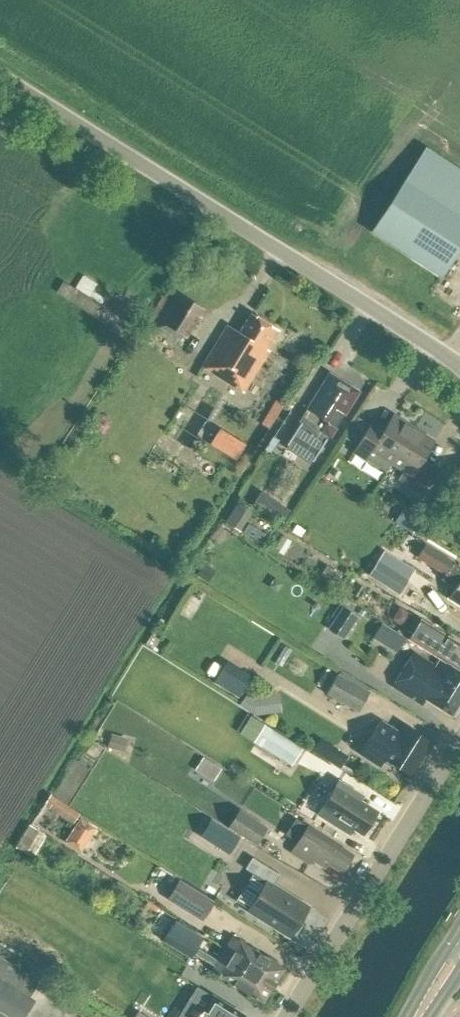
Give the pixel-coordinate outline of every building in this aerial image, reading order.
[(459,265),(453,260),(459,250),(459,208),(408,175),(371,233),(442,278),(447,271),(453,275),(459,265)] [(75,296),(102,310),(109,295),(96,288),(102,278),(88,271),(75,296)] [(173,291),(156,319),(182,335),(186,337),(200,314),(196,312),(199,307),(173,291)] [(265,348),(276,330),(251,314),(240,333),(228,325),(203,365),(243,390),(268,350),(265,348)] [(299,421),(285,442),(311,459),(356,390),(330,374),(307,408),(299,421)] [(276,400),(261,425),(268,429),(283,405),(276,400)] [(392,462),(413,428),(392,414),(381,431),(369,424),(352,450),(374,464),(380,454),(392,462)] [(217,439),(241,455),(253,438),(228,422),(217,439)] [(413,428),(392,462),(403,469),(397,479),(418,492),(435,466),(422,458),(433,440),(413,428)] [(450,480),(459,486),(459,464),(450,480)] [(331,466),(324,476),(335,483),(342,473),(331,466)] [(281,523),(289,510),(260,492),(252,505),(281,523)] [(238,531),(252,510),(237,500),(222,521),(238,531)] [(403,511),(396,523),(411,533),(419,521),(403,511)] [(425,545),(417,558),(445,576),(441,581),(453,589),(448,598),(459,606),(459,567),(425,545)] [(399,595),(408,580),(377,561),(368,576),(399,595)] [(203,564),(196,575),(205,580),(212,569),(203,564)] [(345,600),(336,624),(353,630),(362,606),(345,600)] [(406,601),(398,613),(408,620),(416,608),(406,601)] [(440,641),(444,634),(421,620),(417,626),(409,638),(440,658),(439,660),(459,674),(459,645),(448,637),(444,643),(440,641)] [(381,624),(374,635),(386,642),(393,631),(381,624)] [(439,660),(435,666),(413,652),(392,686),(418,703),(422,697),(451,715),(459,700),(459,674),(439,660)] [(214,682),(239,697),(251,676),(226,661),(214,682)] [(357,711),(368,692),(336,674),(326,693),(357,711)] [(266,709),(282,703),(276,688),(260,694),(266,709)] [(251,715),(249,695),(245,693),(236,706),(251,715)] [(360,753),(380,766),(384,759),(411,777),(434,742),(406,724),(403,729),(383,717),(360,753)] [(290,765),(301,747),(263,724),(252,742),(290,765)] [(111,733),(108,745),(124,749),(127,738),(111,733)] [(312,752),(325,760),(333,748),(320,739),(312,752)] [(220,775),(227,761),(208,753),(202,767),(220,775)] [(362,835),(377,811),(359,800),(362,796),(338,780),(317,814),(349,834),(353,829),(362,835)] [(256,847),(268,829),(240,810),(228,828),(256,847)] [(78,853),(92,829),(76,819),(61,843),(78,853)] [(307,826),(295,819),(285,834),(297,842),(290,852),(308,864),(311,859),(324,867),(327,863),(341,872),(352,854),(307,825),(307,826)] [(28,824),(15,846),(33,856),(45,834),(29,825),(28,824)] [(296,934),(302,924),(299,922),(309,906),(284,890),(283,889),(274,884),(281,874),(253,856),(245,868),(266,881),(249,909),(248,910),(253,914),(290,937),(293,932),(296,934)] [(203,922),(215,903),(179,881),(167,901),(203,922)] [(172,940),(169,943),(189,956),(191,952),(192,951),(199,940),(201,936),(182,924),(180,927),(172,940)] [(227,961),(271,988),(284,968),(232,936),(220,955),(227,960),(227,961)] [(262,1003),(271,988),(227,961),(227,960),(220,955),(210,971),(219,976),(233,984),(232,985),(248,994),(249,994),(262,1003)] [(0,960),(0,1016),(13,1016),(20,1016),(31,1000),(26,997),(35,982),(0,960)] [(219,999),(208,1016),(247,1016),(219,999)]
